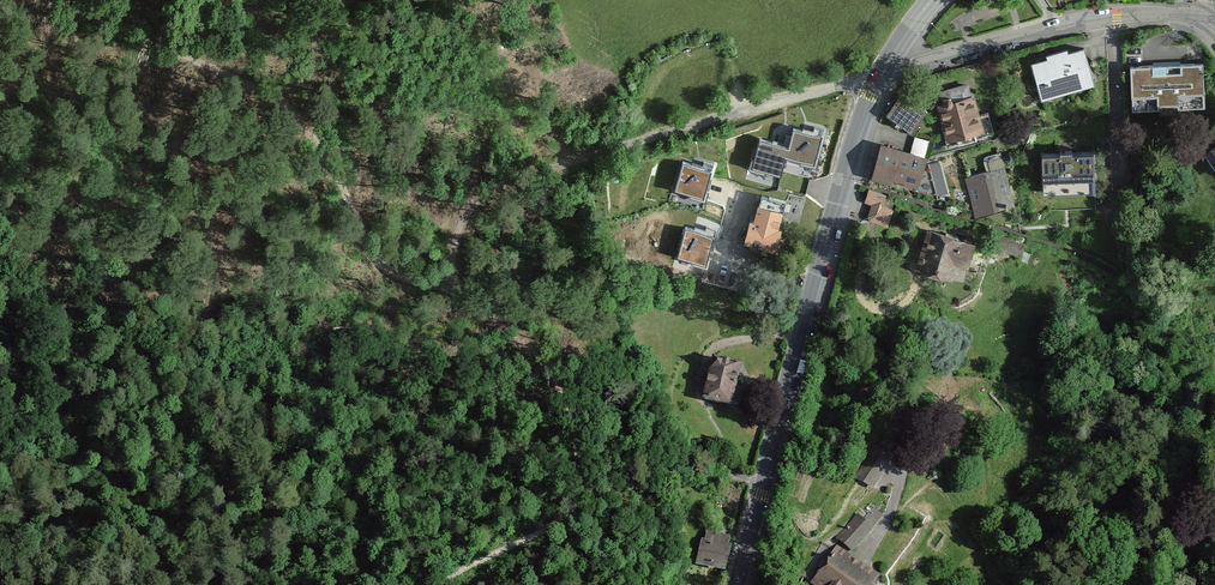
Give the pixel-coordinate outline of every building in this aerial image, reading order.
[(1026,58),(1037,97),(1091,82),(1080,43),(1026,58)] [(1204,61),(1130,64),(1132,110),(1206,107),(1204,61)] [(985,133),(971,84),(933,95),(948,144),(985,133)] [(898,94),(885,115),(913,133),(926,111),(898,94)] [(817,167),(824,133),(792,124),(787,145),(758,137),(749,166),(782,176),(789,157),(817,167)] [(1214,157),(1214,134),(1204,141),(1214,157)] [(924,152),(880,142),(872,176),(916,186),(924,152)] [(1099,188),(1099,149),(1046,150),(1046,189),(1099,188)] [(682,153),(669,200),(703,210),(717,163),(682,153)] [(1016,205),(1002,154),(960,166),(974,216),(1016,205)] [(943,158),(932,161),(940,194),(951,191),(943,158)] [(886,194),(870,189),(864,202),(872,204),(868,219),(887,226),(893,209),(883,204),(886,194)] [(799,221),(806,199),(789,194),(786,202),(759,194),(745,240),(773,249),(783,216),(799,221)] [(929,217),(914,261),(964,278),(979,234),(929,217)] [(708,268),(715,234),(685,227),(677,258),(708,268)] [(730,407),(739,359),(708,352),(698,401),(730,407)] [(859,478),(876,488),(893,460),(877,450),(859,478)] [(837,539),(851,551),(873,526),(860,514),(837,539)] [(723,571),(731,537),(703,530),(695,565),(723,571)] [(835,545),(810,584),(811,584),(868,584),(877,571),(835,545)]
